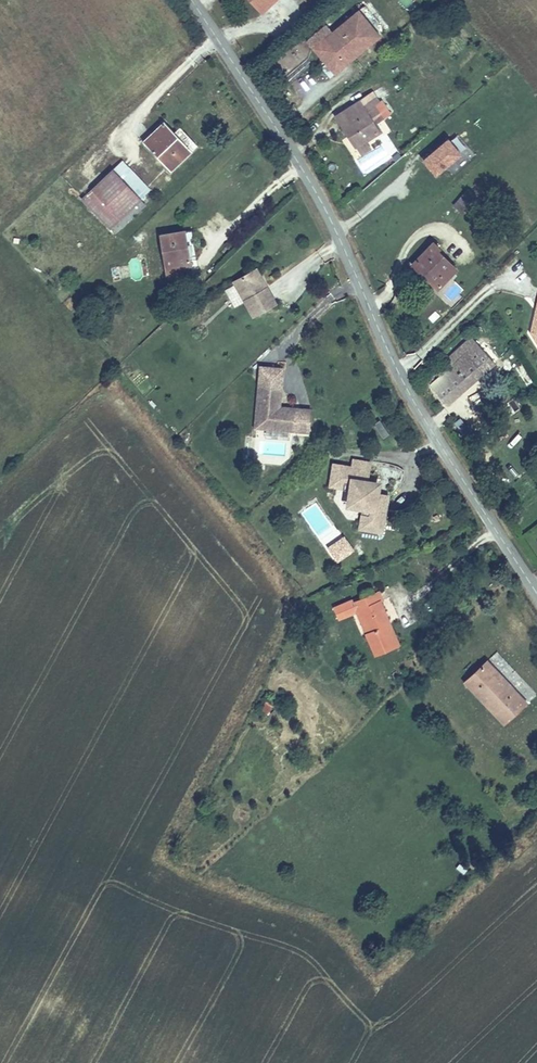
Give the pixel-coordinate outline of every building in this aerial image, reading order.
[(261,8),(269,14),(283,0),(269,0),(261,8)] [(333,26),(356,9),(350,1),(328,20),(333,26)] [(376,34),(356,9),(333,26),(328,20),(308,36),(334,69),(376,34)] [(369,97),(374,106),(379,104),(373,94),(369,97)] [(382,119),(374,106),(369,97),(336,118),(356,151),(367,143),(380,134),(374,125),(382,119)] [(173,129),(162,118),(141,139),(170,170),(198,144),(179,124),(173,129)] [(447,132),(420,157),(434,173),(450,158),(451,160),(462,149),(447,132)] [(371,149),(367,143),(356,151),(360,156),(371,149)] [(123,162),(113,170),(145,204),(154,196),(123,162)] [(93,190),(84,198),(115,232),(145,204),(113,170),(93,189),(93,190)] [(462,209),(479,191),(471,185),(455,203),(462,209)] [(150,210),(145,204),(115,232),(120,238),(150,210)] [(159,230),(167,270),(189,266),(181,226),(159,230)] [(435,249),(436,246),(432,242),(411,266),(437,287),(455,267),(435,249)] [(255,267),(251,269),(261,288),(265,286),(255,267)] [(251,269),(233,279),(251,313),(273,301),(265,286),(261,288),(251,269)] [(445,410),(493,366),(470,342),(444,365),(448,372),(428,390),(445,410)] [(409,372),(421,359),(412,350),(400,363),(409,372)] [(270,418),(269,427),(296,430),(298,408),(282,407),(279,406),(280,401),(283,402),(284,389),(263,387),(260,417),(270,418)] [(459,416),(452,422),(461,432),(468,426),(459,416)] [(270,418),(260,417),(259,426),(269,427),(270,418)] [(381,436),(388,432),(379,418),(372,422),(381,436)] [(368,460),(353,456),(351,465),(367,468),(368,460)] [(340,462),(332,460),(327,482),(347,486),(348,479),(337,477),(340,462)] [(351,465),(340,462),(337,477),(348,479),(347,486),(346,493),(354,504),(359,505),(367,507),(364,527),(378,530),(385,493),(375,491),(376,486),(371,480),(364,478),(367,468),(351,465)] [(367,507),(359,505),(355,525),(364,527),(367,507)] [(323,541),(335,561),(353,550),(341,530),(323,541)] [(353,604),(358,614),(363,612),(373,633),(368,635),(377,656),(401,644),(381,603),(383,600),(379,591),(353,604)] [(363,612),(358,614),(353,617),(363,638),(368,635),(373,633),(363,612)] [(466,678),(504,717),(524,697),(486,659),(466,678)]
